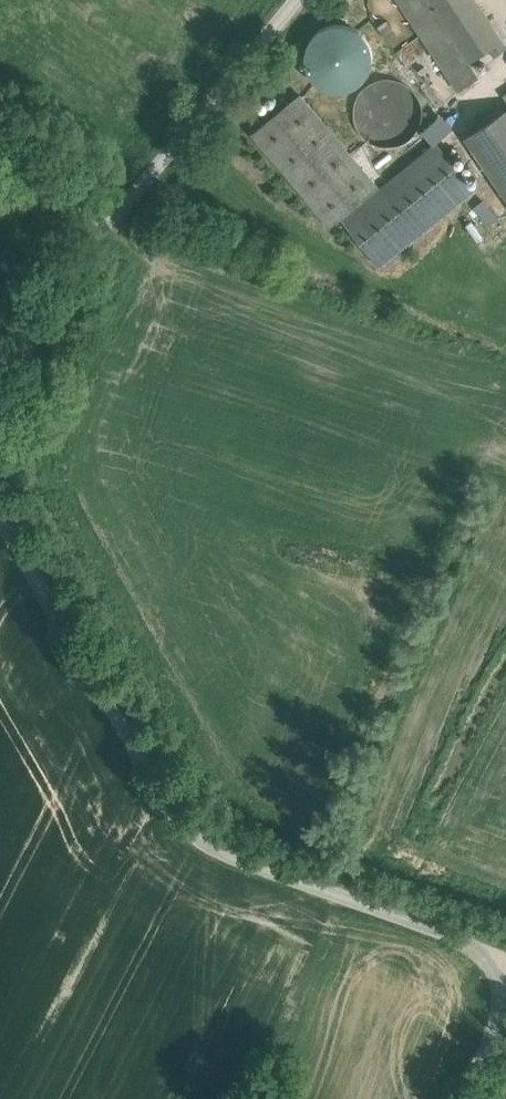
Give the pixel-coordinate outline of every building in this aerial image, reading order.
[(426,0),(398,0),(421,35),(458,91),(480,76),(470,62),(469,64),(426,0)] [(474,0),(426,0),(469,64),(470,62),(501,41),(474,0)] [(344,15),(299,47),(333,94),(377,62),(344,15)] [(420,125),(422,112),(419,100),(412,89),(401,81),(388,79),(375,82),(364,89),(356,101),(354,114),(357,126),(364,137),(376,145),(389,147),(402,144),(412,137),(420,125)] [(377,187),(300,95),(253,133),(330,225),(377,187)] [(467,136),(505,194),(505,110),(467,136)] [(431,143),(452,127),(441,112),(420,128),(431,143)] [(437,144),(344,218),(380,264),(474,190),(437,144)] [(484,197),(472,205),(485,223),(496,215),(484,197)]
